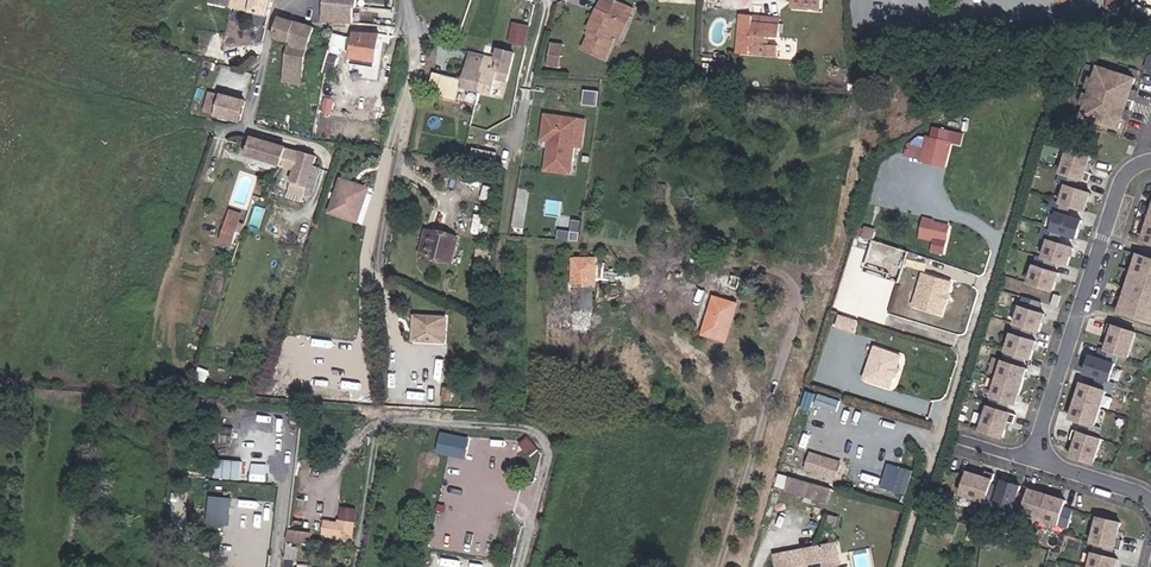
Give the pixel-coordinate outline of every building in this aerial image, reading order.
[(210,2),(269,14),(272,0),(210,0),(210,2)] [(325,18),(353,21),(355,7),(357,7),(358,0),(327,0),(325,18)] [(593,9),(585,28),(590,30),(583,49),(604,58),(611,41),(619,20),(625,22),(631,8),(609,0),(598,0),(594,10),(593,9)] [(1105,13),(1116,14),(1118,0),(1107,0),(1105,13)] [(753,21),(753,14),(740,12),(737,51),(777,54),(778,44),(751,42),(752,35),(778,37),(779,23),(753,21)] [(780,16),(753,14),(753,21),(779,23),(780,16)] [(280,16),(273,38),(287,42),(295,20),(280,16)] [(285,80),(301,84),(309,44),(314,26),(295,20),(287,42),(290,43),(285,80)] [(527,23),(512,20),(508,40),(523,43),(527,23)] [(625,22),(619,20),(611,41),(617,43),(625,22)] [(378,52),(380,34),(356,31),(355,37),(354,49),(363,50),(378,52)] [(339,33),(334,32),(329,50),(326,63),(324,72),(327,73),(333,53),(339,33)] [(563,68),(565,45),(552,44),(550,67),(563,68)] [(485,55),(478,89),(491,92),(497,68),(509,71),(514,51),(498,48),(496,57),(485,55)] [(223,50),(219,63),(232,67),(236,54),(223,50)] [(485,55),(470,51),(462,85),(478,89),(485,55)] [(333,53),(327,73),(330,74),(336,54),(333,53)] [(681,61),(680,68),(690,69),(691,62),(681,61)] [(1120,123),(1137,74),(1100,62),(1084,111),(1120,123)] [(206,110),(240,120),(245,100),(212,91),(206,110)] [(324,99),(321,114),(330,115),(333,101),(324,99)] [(573,145),(576,119),(544,115),(542,140),(548,141),(545,169),(570,172),(573,145)] [(583,120),(576,119),(573,145),(580,146),(583,120)] [(952,141),(915,133),(904,155),(914,156),(918,161),(947,167),(952,141)] [(249,155),(280,164),(285,147),(254,138),(249,155)] [(285,147),(280,164),(297,169),(290,195),(302,199),(316,156),(285,147)] [(1066,213),(1069,204),(1084,208),(1089,190),(1074,185),(1077,176),(1087,179),(1089,170),(1084,168),(1089,152),(1068,147),(1029,282),(1054,289),(1060,271),(1053,269),(1056,259),(1068,263),(1073,245),(1058,241),(1061,231),(1076,235),(1081,217),(1066,213)] [(338,187),(366,196),(368,191),(340,181),(338,187)] [(666,184),(659,183),(656,201),(663,202),(666,184)] [(366,196),(338,187),(329,215),(357,224),(366,196)] [(1139,238),(1150,242),(1150,202),(1139,238)] [(240,228),(243,220),(226,214),(222,226),(234,230),(235,226),(240,228)] [(942,239),(945,222),(934,220),(934,222),(931,222),(931,219),(921,217),(918,235),(942,239)] [(870,242),(873,230),(863,227),(860,238),(870,242)] [(421,254),(426,255),(433,229),(427,228),(421,254)] [(433,229),(426,255),(451,261),(457,235),(433,229)] [(899,282),(911,251),(873,237),(862,268),(899,282)] [(1135,252),(1116,309),(1150,321),(1150,257),(1135,252)] [(595,308),(596,258),(575,257),(574,285),(570,285),(570,308),(595,308)] [(481,269),(483,262),(475,260),(473,269),(481,269)] [(954,283),(924,273),(913,305),(943,315),(948,303),(954,283)] [(714,295),(702,292),(695,316),(706,319),(714,295)] [(714,295),(706,319),(695,316),(690,328),(726,339),(738,303),(714,295)] [(1024,296),(981,430),(1004,437),(1009,422),(1015,423),(1018,414),(1007,411),(1010,401),(1017,404),(1028,368),(1022,366),(1025,356),(1031,358),(1037,340),(1031,338),(1034,329),(1040,331),(1046,313),(1039,311),(1042,302),(1024,296)] [(418,313),(417,341),(418,341),(443,342),(444,314),(418,313)] [(854,324),(829,315),(825,325),(851,334),(854,324)] [(1113,393),(1116,383),(1111,381),(1120,353),(1130,357),(1138,332),(1109,323),(1107,332),(1112,334),(1107,349),(1101,347),(1098,357),(1092,355),(1086,373),(1098,377),(1095,386),(1083,382),(1072,418),(1084,422),(1081,431),(1075,429),(1072,439),(1078,440),(1072,456),(1095,463),(1103,439),(1099,437),(1102,427),(1096,425),(1108,391),(1113,393)] [(891,355),(872,348),(861,379),(881,386),(888,383),(890,376),(887,374),(888,369),(892,369),(895,361),(891,355)] [(895,378),(897,371),(892,369),(888,369),(887,374),(890,376),(895,378)] [(452,387),(442,386),(441,396),(451,397),(452,387)] [(467,456),(470,435),(440,430),(437,452),(467,456)] [(835,477),(839,462),(811,453),(806,467),(835,477)] [(888,461),(880,485),(907,494),(915,470),(888,461)] [(1031,495),(1021,492),(1023,486),(1005,480),(1003,487),(994,484),(997,474),(988,471),(986,476),(970,471),(963,494),(1070,528),(1076,510),(1067,507),(1069,500),(1033,489),(1031,495)] [(820,485),(791,476),(786,492),(815,501),(820,485)] [(440,499),(442,485),(431,484),(429,497),(440,499)] [(229,523),(232,495),(209,493),(206,521),(229,523)] [(356,537),(359,506),(340,505),(339,519),(323,518),(322,534),(356,537)] [(835,528),(837,518),(827,516),(825,525),(835,528)] [(1119,559),(1113,557),(1115,547),(1122,549),(1124,540),(1119,538),(1123,522),(1100,516),(1093,541),(1097,542),(1090,566),(1117,566),(1119,559)] [(306,540),(307,531),(288,530),(288,539),(306,540)] [(831,544),(834,562),(830,566),(836,566),(840,562),(836,543),(831,544)] [(775,555),(777,566),(830,566),(834,562),(831,544),(775,555)] [(459,557),(440,555),(439,566),(458,566),(459,557)]
